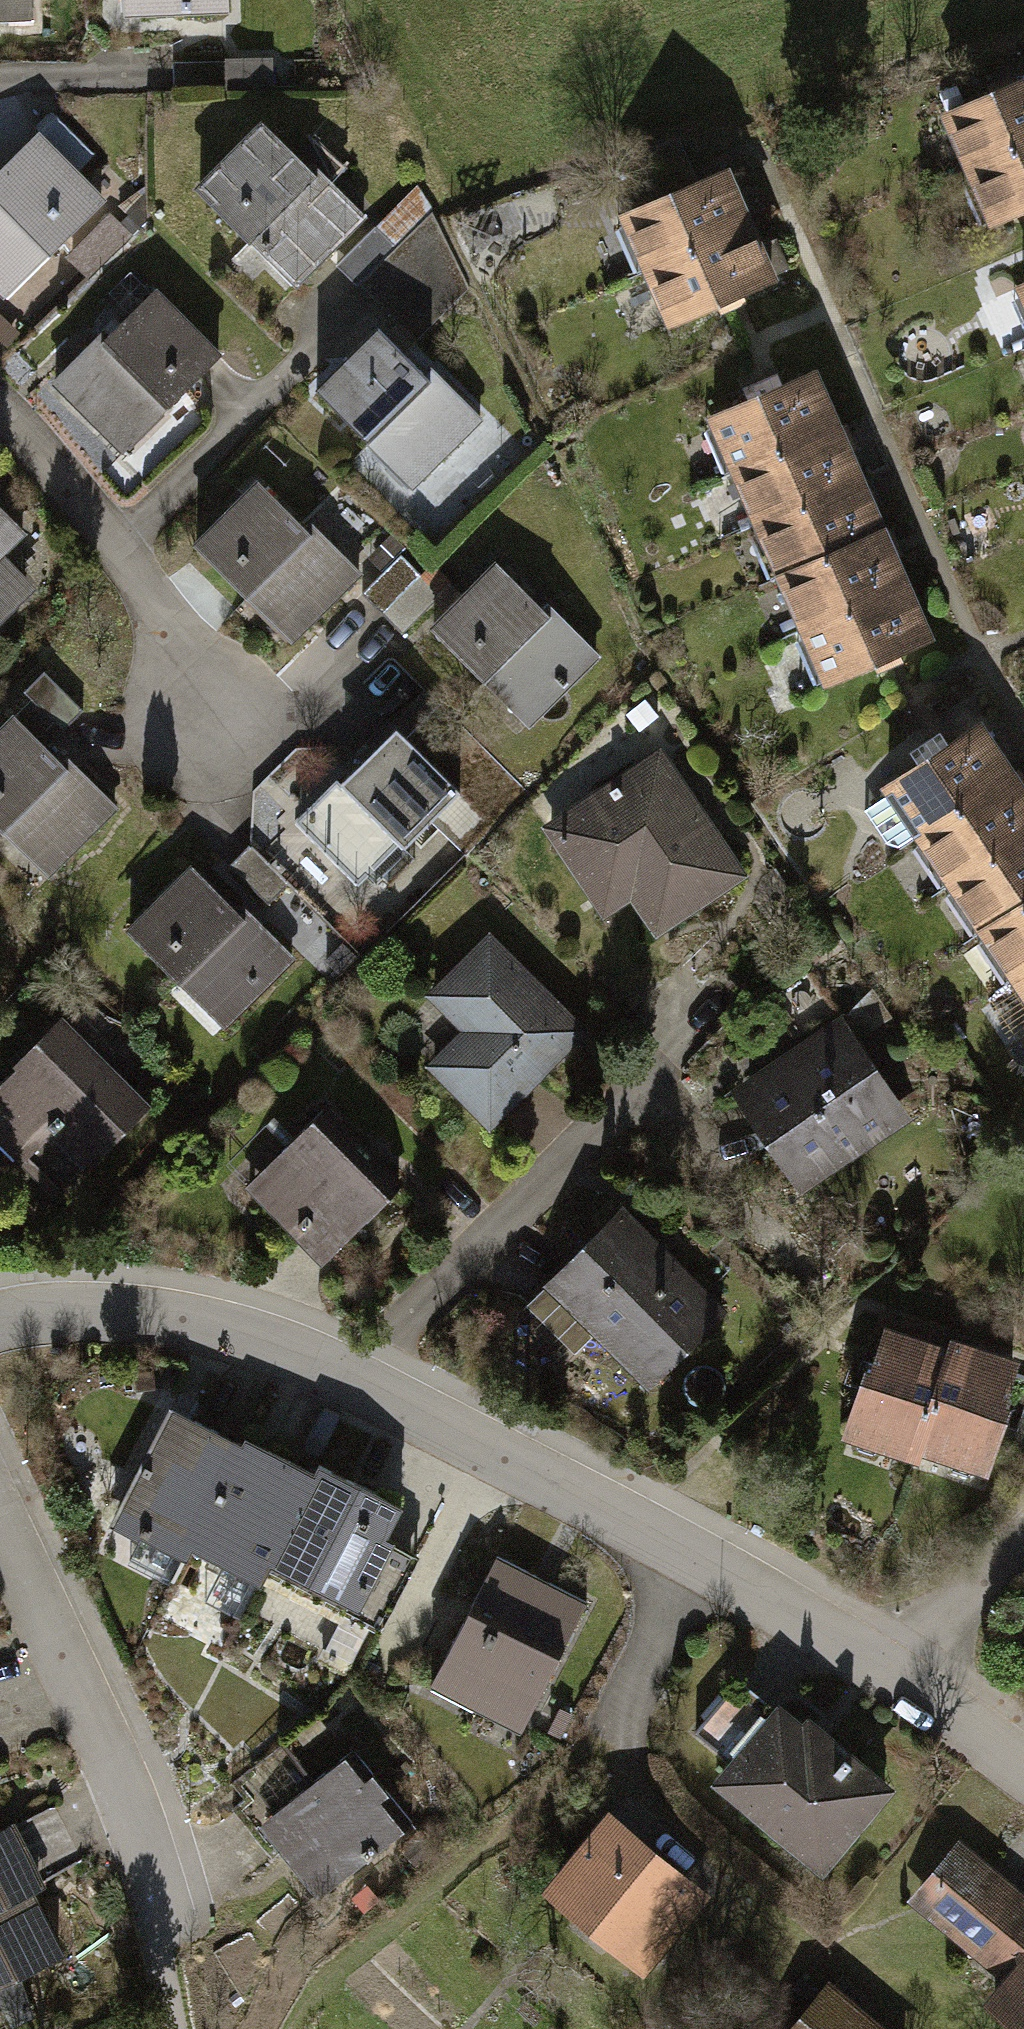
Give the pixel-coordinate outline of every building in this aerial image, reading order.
[(24,32),(23,0),(0,0),(0,32),(24,32)] [(116,32),(218,31),(217,0),(116,0),(116,32)] [(952,141),(973,192),(1023,170),(1023,110),(952,141)] [(258,114),(191,181),(291,281),(358,214),(258,114)] [(15,311),(110,217),(44,150),(0,194),(0,296),(15,311)] [(973,192),(996,245),(1023,234),(1023,170),(973,192)] [(412,183),(332,262),(411,340),(462,289),(412,183)] [(743,192),(633,235),(653,288),(764,246),(743,192)] [(653,288),(674,341),(784,299),(764,246),(653,288)] [(218,369),(154,304),(56,400),(120,465),(218,369)] [(324,409),(420,508),(488,442),(392,343),(324,409)] [(831,397),(721,443),(742,494),(853,448),(831,397)] [(742,494),(763,544),(873,498),(853,448),(742,494)] [(254,498),(190,561),(289,660),(352,597),(254,498)] [(873,498),(763,544),(784,593),(894,548),(873,498)] [(30,563),(0,532),(0,593),(30,563)] [(894,548),(784,593),(807,649),(917,603),(894,548)] [(495,552),(428,618),(528,717),(595,651),(495,552)] [(917,603),(807,649),(829,701),(939,655),(917,603)] [(0,739),(0,834),(54,888),(123,819),(21,718),(0,739)] [(989,739),(890,805),(926,857),(1023,791),(1023,790),(989,739)] [(460,810),(394,744),(293,845),(358,910),(460,810)] [(666,765),(547,844),(610,938),(638,920),(662,957),(754,896),(666,765)] [(955,902),(1023,856),(1023,791),(926,857),(955,902)] [(955,902),(984,943),(1023,916),(1023,856),(955,902)] [(196,868),(128,936),(228,1036),(296,968),(196,868)] [(1023,1002),(1023,1001),(1023,916),(984,943),(1023,1002)] [(596,1045),(495,944),(429,1010),(462,1044),(429,1077),(497,1144),(596,1045)] [(0,1070),(0,1143),(51,1194),(150,1095),(63,1008),(0,1070)] [(848,1023),(734,1092),(800,1199),(913,1129),(848,1023)] [(316,1133),(242,1206),(321,1286),(396,1212),(316,1133)] [(621,1212),(544,1288),(650,1394),(726,1318),(621,1212)] [(864,1375),(842,1445),(919,1468),(921,1462),(955,1352),(884,1330),(869,1377),(864,1375)] [(955,1352),(921,1462),(988,1482),(1023,1366),(1023,1365),(957,1345),(955,1352)] [(250,1445),(164,1403),(101,1532),(187,1574),(194,1559),(250,1445)] [(313,1476),(250,1445),(194,1559),(363,1642),(405,1555),(383,1544),(401,1508),(318,1467),(313,1476)] [(590,1596),(497,1549),(432,1678),(525,1725),(590,1596)] [(779,1689),(705,1775),(817,1870),(890,1785),(779,1689)] [(409,1825),(350,1746),(258,1814),(317,1894),(409,1825)] [(712,1886),(607,1803),(544,1882),(649,1966),(712,1886)] [(958,1835),(907,1896),(1004,1975),(986,1998),(1023,2028),(1023,1890),(958,1835)] [(0,1850),(0,2011),(80,1969),(13,1843),(0,1850)] [(830,1979),(789,2028),(892,2028),(830,1979)]
